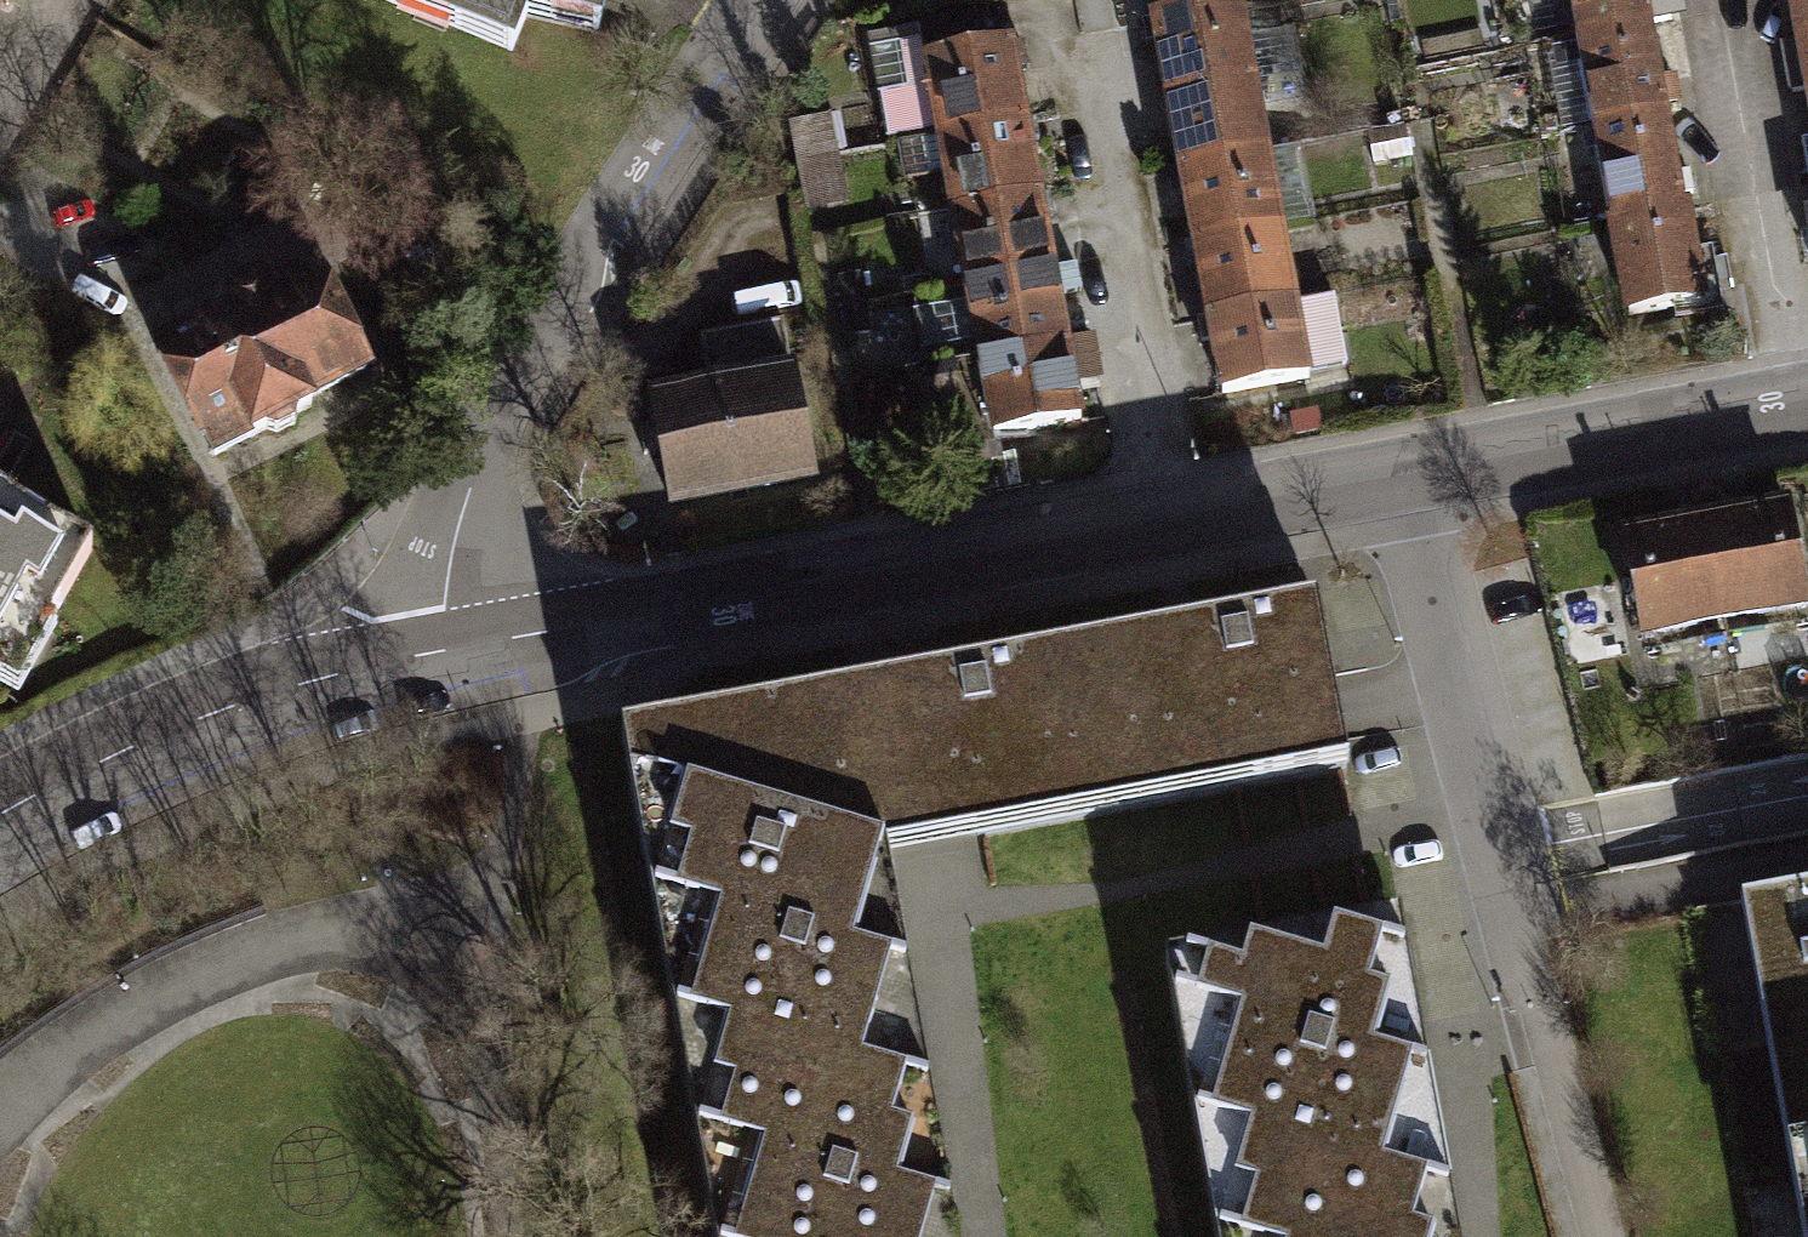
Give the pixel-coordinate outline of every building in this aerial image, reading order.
[(523,67),(536,26),(610,46),(613,36),(622,0),(361,0),(523,67)] [(1581,37),(1650,25),(1676,21),(1673,0),(1574,0),(1581,37)] [(1807,92),(1807,0),(1796,0),(1803,44),(1786,47),(1794,94),(1807,92)] [(1141,34),(1155,111),(1251,93),(1237,16),(1141,34)] [(1581,37),(1597,130),(1667,118),(1650,25),(1581,37)] [(889,148),(899,146),(1033,119),(1023,58),(1021,42),(927,60),(921,31),(872,41),(889,148)] [(1155,111),(1170,188),(1266,170),(1251,93),(1155,111)] [(812,122),(790,125),(798,164),(841,156),(832,118),(812,122)] [(1597,130),(1613,223),(1683,211),(1667,118),(1597,130)] [(947,186),(953,212),(1048,195),(1035,129),(1033,119),(899,146),(907,184),(945,177),(947,186)] [(1368,134),(1372,167),(1413,160),(1407,126),(1368,134)] [(841,156),(798,164),(807,213),(816,212),(850,205),(841,156)] [(1170,188),(1185,265),(1281,247),(1266,170),(1170,188)] [(953,212),(965,287),(1061,270),(1049,204),(1048,195),(953,212)] [(1613,223),(1629,318),(1677,310),(1678,318),(1721,310),(1711,253),(1690,256),(1683,211),(1613,223)] [(1185,265),(1199,342),(1295,324),(1281,247),(1185,265)] [(965,287),(979,364),(1074,345),(1066,297),(1083,293),(1081,279),(1079,267),(1061,270),(965,287)] [(159,352),(213,457),(265,430),(275,432),(294,424),(299,413),(313,406),(310,396),(367,369),(315,270),(269,294),(263,286),(252,283),(232,292),(229,303),(232,313),(159,352)] [(835,296),(843,339),(872,334),(864,290),(835,296)] [(661,455),(672,518),(824,488),(800,369),(792,369),(784,322),(703,336),(707,359),(711,385),(651,397),(656,428),(641,430),(645,457),(655,456),(661,455)] [(1199,342),(1214,419),(1310,401),(1295,324),(1199,342)] [(979,364),(994,445),(1089,425),(1083,388),(1093,386),(1106,383),(1097,339),(1074,345),(979,364)] [(76,553),(0,510),(0,688),(76,553)] [(1729,524),(1708,527),(1724,621),(1807,606),(1791,513),(1729,524)] [(1685,531),(1625,542),(1642,636),(1724,621),(1708,527),(1685,531)] [(1230,621),(989,665),(1023,853),(1365,792),(1349,703),(1330,603),(1230,621)] [(856,689),(604,734),(639,923),(878,880),(983,861),(1023,853),(989,665),(969,668),(856,689)] [(639,923),(692,1214),(931,1171),(893,955),(878,880),(639,923)] [(1745,906),(1794,1173),(1807,1170),(1807,895),(1745,906)] [(1220,1236),(1282,1236),(1461,1204),(1451,1149),(1407,913),(1369,920),(1327,928),(1266,939),(1168,957),(1220,1236)] [(1794,1173),(1806,1236),(1807,1236),(1807,1170),(1794,1173)] [(696,1236),(943,1236),(931,1171),(692,1214),(696,1236)] [(1461,1204),(1282,1236),(1467,1236),(1461,1204)]
